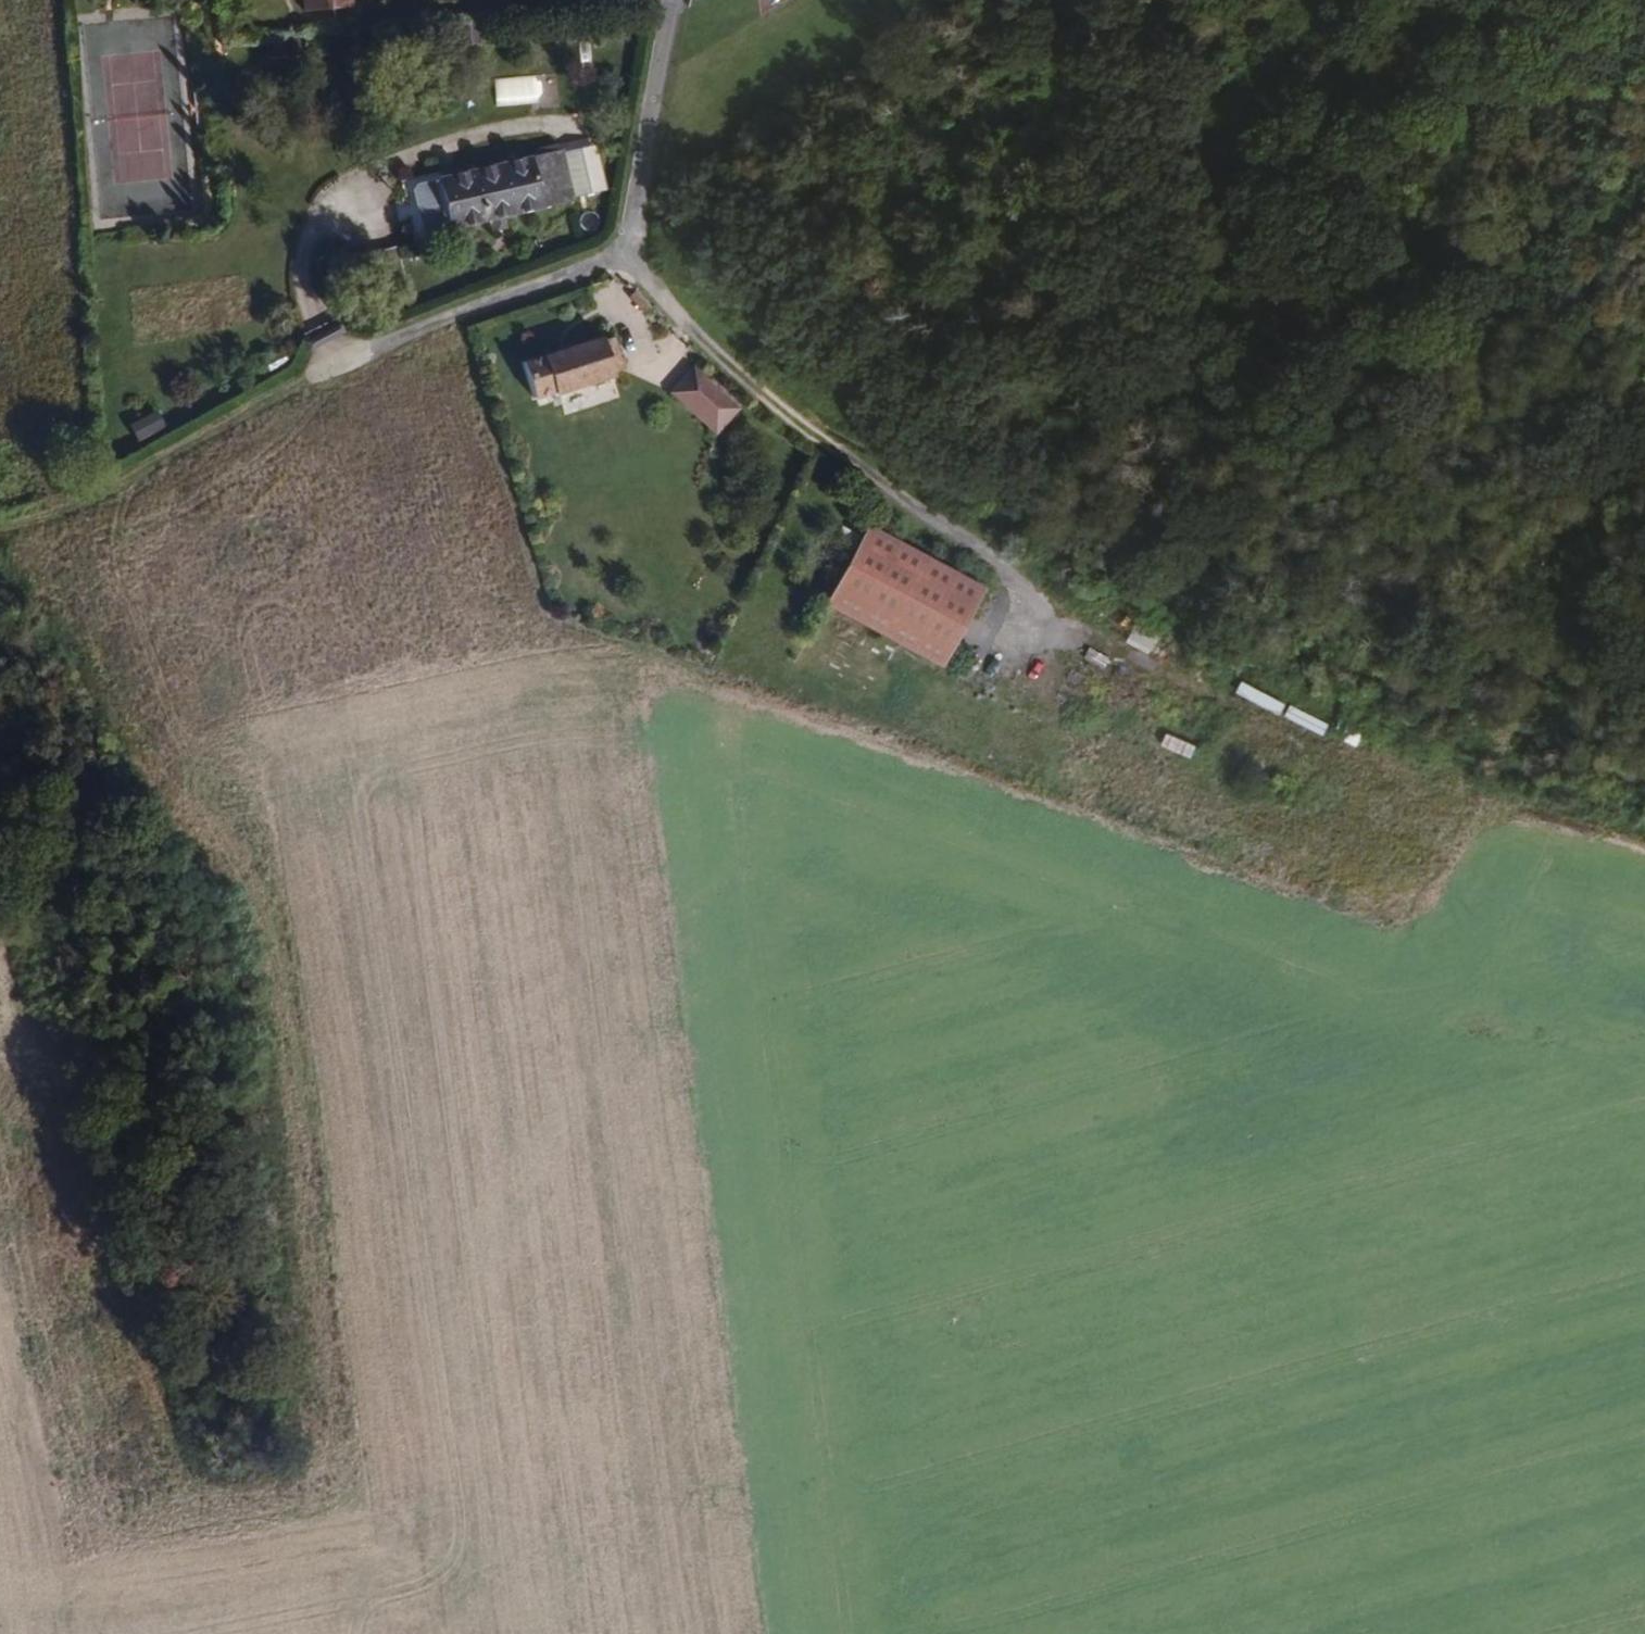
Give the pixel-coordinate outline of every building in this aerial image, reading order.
[(305,13),(348,9),(347,0),(304,0),(305,13)] [(460,189),(325,227),(338,275),(472,236),(460,189)] [(522,360),(532,396),(556,388),(558,394),(616,375),(614,370),(623,366),(613,335),(605,337),(603,333),(522,360)] [(765,391),(726,357),(705,381),(744,416),(765,391)] [(867,523),(826,602),(946,665),(987,587),(867,523)]
